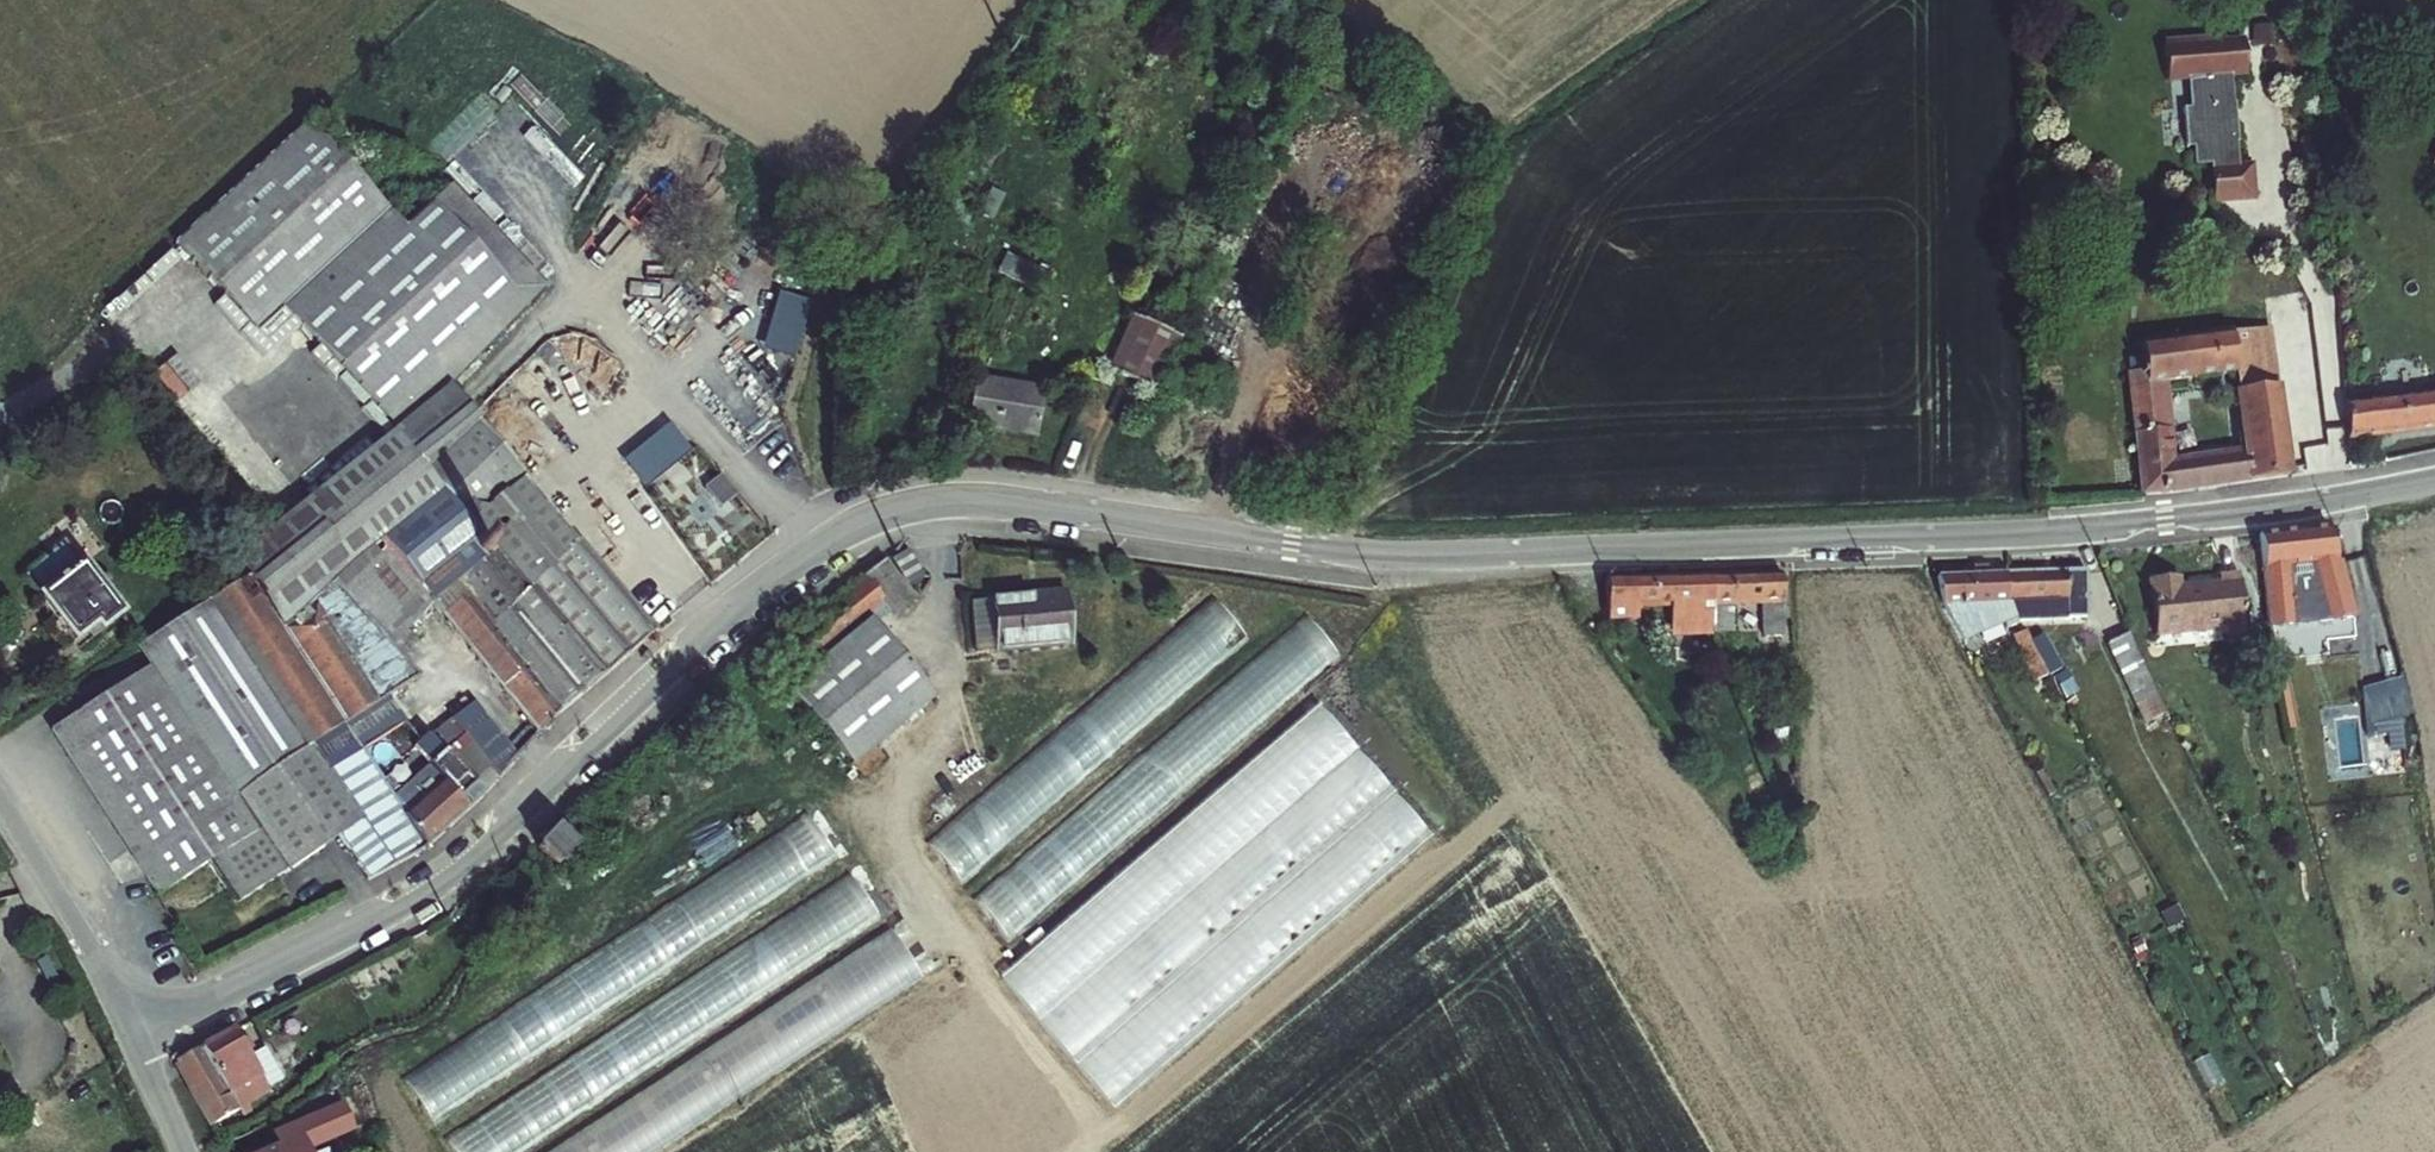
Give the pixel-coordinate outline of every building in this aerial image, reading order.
[(2255,75),(2253,33),(2170,38),(2173,80),(2190,79),(2195,163),(2217,162),(2219,200),(2259,198),(2257,164),(2242,165),(2237,76),(2255,75)] [(320,109),(175,243),(253,327),(284,298),(300,320),(416,214),(320,109)] [(451,181),(416,214),(300,320),(401,427),(451,381),(550,288),(451,181)] [(1012,260),(967,353),(1004,372),(1050,278),(1012,260)] [(1108,366),(1155,390),(1181,339),(1133,315),(1108,366)] [(2288,478),(2271,332),(2136,347),(2139,376),(2128,377),(2141,495),(2288,478)] [(242,423),(254,414),(266,429),(327,380),(315,365),(256,412),(235,386),(220,397),(242,423)] [(1041,393),(969,380),(962,424),(1033,437),(1041,393)] [(430,845),(465,810),(449,791),(468,776),(484,795),(509,772),(432,678),(452,663),(425,626),(414,631),(406,622),(435,604),(540,735),(651,631),(451,381),(401,427),(244,553),(255,574),(136,644),(152,668),(54,732),(97,799),(159,896),(213,863),(235,901),(341,842),(368,876),(430,845)] [(2349,401),(2353,436),(2434,428),(2434,392),(2349,401)] [(2326,524),(2251,532),(2265,631),(2346,605),(2332,547),(2326,524)] [(63,546),(24,581),(75,639),(93,623),(102,633),(124,613),(113,601),(119,595),(106,580),(99,587),(63,546)] [(784,639),(773,648),(796,678),(786,686),(850,766),(935,698),(868,612),(883,600),(895,615),(914,599),(883,559),(813,615),(820,623),(790,647),(784,639)] [(1779,571),(1706,572),(1709,629),(1728,629),(1728,604),(1755,604),(1756,638),(1780,638),(1779,571)] [(1709,629),(1706,572),(1595,577),(1597,620),(1636,618),(1635,606),(1664,605),(1665,631),(1709,629)] [(2081,572),(2002,576),(2005,613),(2010,621),(2082,619),(2081,572)] [(1934,577),(1931,585),(1961,643),(1993,624),(2001,628),(2013,627),(2010,621),(2005,613),(2002,576),(1934,577)] [(2173,577),(2149,579),(2154,635),(2221,629),(2222,638),(2242,636),(2237,576),(2215,578),(2215,587),(2174,590),(2173,577)] [(992,594),(992,600),(969,602),(971,652),(1069,647),(1067,590),(992,594)] [(958,879),(1254,638),(1221,597),(925,839),(958,879)] [(1074,871),(1351,658),(1319,617),(1094,790),(1114,815),(1062,856),(1074,871)] [(2017,634),(2005,641),(2034,688),(2045,680),(2028,651),(2017,634)] [(2124,636),(2104,646),(2132,704),(2153,694),(2124,636)] [(2039,644),(2028,651),(2045,680),(2056,673),(2039,644)] [(1330,705),(1001,967),(1107,1100),(1437,839),(1330,705)] [(465,810),(484,795),(468,776),(449,791),(465,810)] [(680,958),(841,854),(812,809),(651,913),(680,958)] [(564,824),(539,847),(557,867),(582,844),(564,824)] [(785,917),(814,959),(881,913),(852,871),(785,917)] [(815,972),(842,1024),(926,979),(899,927),(815,972)] [(233,1026),(177,1059),(192,1084),(185,1087),(211,1130),(241,1112),(245,1120),(258,1112),(254,1105),(273,1094),(269,1087),(286,1078),(267,1046),(251,1056),(233,1026)] [(276,1126),(282,1143),(258,1151),(319,1151),(317,1146),(363,1129),(351,1097),(276,1126)] [(547,1151),(590,1151),(577,1132),(547,1151)]
